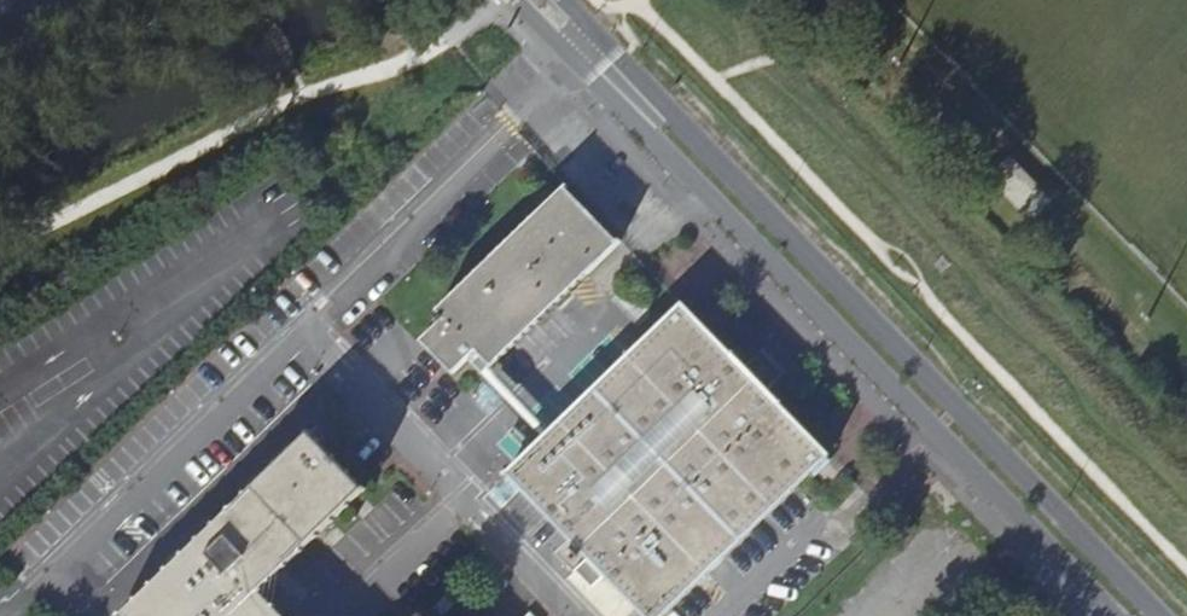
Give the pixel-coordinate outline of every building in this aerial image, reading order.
[(1032,221),(1050,203),(1010,161),(991,179),(1032,221)] [(454,374),(467,360),(476,351),(491,367),(549,311),(621,241),(566,185),(437,311),(442,315),(436,321),(438,323),(420,341),(454,374)] [(619,307),(633,295),(626,287),(612,300),(619,307)] [(651,316),(633,295),(619,307),(638,328),(651,316)] [(552,430),(542,438),(507,474),(571,539),(557,554),(576,572),(590,559),(645,615),(663,615),(673,607),(751,530),(829,455),(757,381),(681,304),(615,369),(552,430)] [(467,360),(542,438),(552,430),(491,367),(476,351),(467,360)] [(259,483),(314,539),(361,493),(306,437),(259,483)] [(257,594),(314,539),(259,483),(122,615),(278,615),(257,594)]
